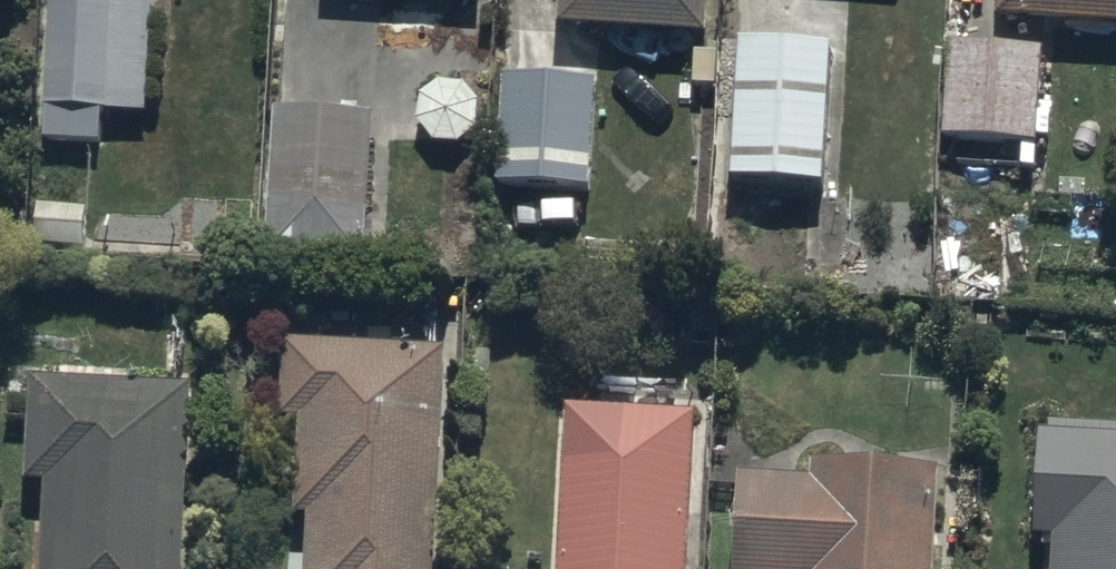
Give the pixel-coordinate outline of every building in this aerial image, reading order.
[(153,0),(47,0),(44,157),(105,159),(106,117),(150,118),(153,0)] [(699,35),(702,0),(538,0),(536,29),(699,35)] [(1115,23),(1115,0),(993,0),(992,16),(1115,23)] [(829,45),(736,39),(726,189),(820,194),(829,45)] [(575,45),(492,42),(487,154),(570,158),(575,45)] [(1037,143),(1040,51),(947,47),(943,139),(1037,143)] [(379,115),(273,107),(261,257),(367,265),(379,115)] [(444,351),(286,343),(281,424),(296,425),(291,523),(309,524),(307,568),(432,568),(444,351)] [(190,385),(34,377),(29,484),(48,485),(44,568),(181,568),(190,385)] [(691,412),(567,407),(560,568),(684,568),(691,412)] [(1043,429),(1038,539),(1054,540),(1053,568),(1115,568),(1115,433),(1043,429)] [(934,466),(742,460),(739,568),(932,568),(934,466)]
